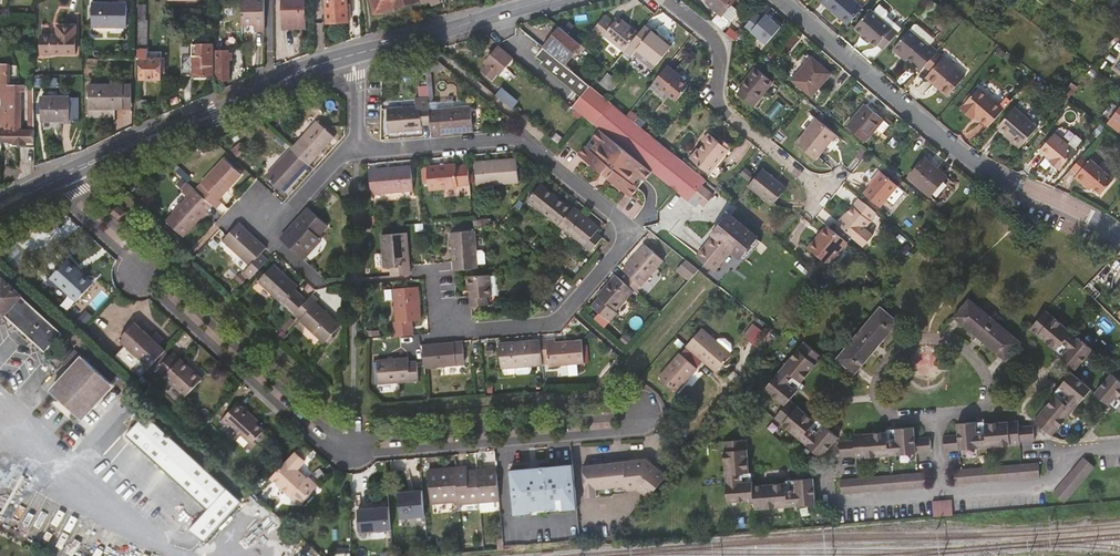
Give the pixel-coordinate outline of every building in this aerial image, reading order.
[(293,28),(293,23),(308,23),(307,0),(282,0),(283,29),(293,28)] [(327,20),(349,19),(349,8),(352,8),(352,1),(349,1),(349,0),(326,0),(327,20)] [(375,15),(395,9),(395,7),(417,1),(417,0),(371,0),(375,15)] [(713,23),(727,35),(735,41),(744,49),(751,41),(725,19),(726,17),(733,22),(741,12),(735,7),(733,5),(737,0),(711,0),(709,3),(722,13),(713,23)] [(849,24),(864,6),(856,0),(822,0),(822,1),(849,24)] [(266,2),(243,3),(243,26),(256,26),(256,32),(266,32),(266,2)] [(865,32),(871,37),(879,44),(880,42),(887,48),(900,32),(903,26),(888,13),(888,11),(890,9),(882,2),(875,10),(873,7),(857,25),(865,32)] [(94,8),(93,31),(128,31),(128,8),(94,8)] [(146,52),(147,10),(139,10),(138,56),(141,56),(141,78),(162,78),(162,70),(166,70),(166,56),(154,56),(154,52),(146,52)] [(764,20),(758,15),(746,28),(767,46),(783,29),(768,16),(764,20)] [(597,29),(625,52),(640,34),(631,27),(630,29),(617,19),(615,22),(608,16),(597,29)] [(44,34),(43,52),(77,53),(77,25),(59,25),(59,35),(44,34)] [(561,27),(544,48),(554,56),(567,39),(576,46),(579,42),(561,27)] [(664,42),(646,27),(640,34),(625,52),(631,56),(651,73),(657,66),(672,48),(674,45),(666,39),(664,42)] [(917,65),(923,71),(928,66),(938,54),(939,52),(932,47),(931,48),(925,43),(930,37),(919,28),(915,28),(912,32),(910,32),(894,51),(902,57),(903,56),(916,66),(917,65)] [(193,56),(182,56),(183,76),(214,75),(213,44),(193,45),(193,56)] [(587,56),(591,52),(583,46),(580,49),(587,56)] [(483,73),(493,81),(498,76),(500,78),(515,60),(500,48),(485,65),(487,67),(483,73)] [(569,79),(574,72),(554,56),(544,48),(538,56),(547,62),(544,66),(565,84),(569,79)] [(219,49),(219,80),(231,80),(231,56),(234,55),(234,51),(231,51),(231,49),(219,49)] [(966,78),(938,54),(928,66),(934,70),(927,79),(949,98),(966,78)] [(813,99),(819,91),(832,77),(813,60),(808,56),(788,78),(793,83),(813,99)] [(762,64),(757,70),(767,78),(772,72),(763,65),(762,64)] [(680,75),(668,66),(654,84),(676,103),(688,88),(677,78),(680,75)] [(774,84),(767,78),(757,70),(741,89),(744,91),(738,98),(754,110),(774,84)] [(602,85),(614,94),(625,80),(614,71),(602,85)] [(36,144),(36,119),(36,86),(11,86),(12,72),(0,72),(0,129),(4,130),(4,140),(15,140),(15,143),(36,144)] [(569,79),(584,91),(588,84),(574,72),(569,79)] [(486,89),(488,87),(493,81),(483,73),(476,80),(486,89)] [(506,92),(493,81),(488,87),(500,98),(506,92)] [(588,94),(575,110),(578,112),(584,117),(601,131),(630,155),(652,173),(675,193),(690,204),(695,198),(696,199),(709,184),(671,152),(660,143),(641,128),(633,121),(628,116),(608,101),(603,96),(601,95),(588,84),(584,91),(588,94)] [(91,109),(125,110),(125,86),(91,86),(91,109)] [(125,110),(134,110),(134,86),(125,86),(125,110)] [(976,116),(990,128),(1004,111),(978,90),(962,109),(974,119),(976,116)] [(44,95),(44,119),(73,119),(73,96),(44,95)] [(420,127),(428,126),(427,111),(426,99),(413,100),(414,108),(385,110),(387,135),(420,132),(420,127)] [(468,108),(427,111),(428,126),(430,137),(438,137),(438,135),(470,132),(468,108)] [(868,108),(849,129),(866,143),(884,122),(868,108)] [(1009,135),(1022,146),(1038,128),(1015,108),(1000,127),(1009,135)] [(643,121),(631,111),(628,116),(633,121),(641,128),(643,125),(641,123),(643,121)] [(575,116),(581,121),(584,117),(578,112),(575,116)] [(816,161),(826,150),(824,149),(835,135),(817,121),(797,146),(816,161)] [(314,123),(289,151),(306,166),(331,139),(314,123)] [(631,198),(652,173),(630,155),(601,131),(593,140),(598,144),(592,151),(587,148),(580,156),(597,170),(631,198)] [(1057,131),(1043,147),(1056,157),(1054,161),(1063,167),(1072,156),(1078,149),(1057,131)] [(732,147),(725,142),(722,145),(718,141),(709,134),(702,142),(705,144),(702,148),(700,151),(698,149),(690,159),(709,174),(732,147)] [(837,137),(835,135),(824,149),(826,150),(837,137)] [(1020,149),(1022,146),(1009,135),(1006,138),(1020,149)] [(230,144),(223,153),(230,159),(237,150),(230,144)] [(281,194),(306,166),(289,151),(264,178),(281,194)] [(222,160),(193,192),(210,207),(212,210),(214,211),(220,204),(217,202),(239,177),(222,160)] [(472,163),(474,187),(476,186),(476,195),(492,194),(492,185),(516,183),(514,160),(472,163)] [(1086,165),(1081,160),(1071,170),(1077,175),(1074,179),(1086,189),(1088,186),(1100,196),(1112,181),(1089,162),(1086,165)] [(927,162),(911,181),(931,199),(948,181),(927,162)] [(455,190),(468,189),(466,166),(453,167),(453,166),(425,168),(427,191),(455,189),(455,190)] [(369,170),(371,195),(411,191),(409,167),(369,170)] [(762,172),(748,189),(772,208),(786,191),(762,172)] [(870,186),(872,188),(883,174),(880,173),(870,186)] [(883,174),(872,188),(865,196),(882,210),(899,188),(883,174)] [(722,194),(709,184),(696,199),(710,211),(723,195),(722,194)] [(527,202),(557,226),(570,210),(540,186),(527,202)] [(185,240),(197,227),(194,224),(210,207),(193,192),(187,187),(182,193),(187,198),(165,222),(185,240)] [(866,231),(879,216),(860,201),(840,227),(867,249),(875,239),(866,231)] [(197,227),(212,210),(210,207),(194,224),(197,227)] [(598,228),(572,207),(570,210),(557,226),(590,252),(601,238),(597,235),(594,233),(598,228)] [(113,210),(107,217),(114,224),(121,217),(113,210)] [(325,227),(306,210),(290,227),(290,228),(291,229),(279,242),(300,261),(319,241),(316,238),(325,227)] [(756,237),(727,213),(710,234),(712,236),(696,256),(714,271),(730,250),(739,258),(756,237)] [(262,254),(265,250),(250,237),(237,225),(225,238),(222,241),(250,267),(245,272),(252,278),(268,259),(262,254)] [(828,228),(817,242),(820,244),(832,231),(828,228)] [(820,244),(817,242),(810,250),(830,267),(849,244),(832,231),(820,244)] [(451,235),(455,272),(478,270),(475,233),(451,235)] [(390,270),(390,277),(409,275),(408,267),(404,235),(379,237),(382,271),(390,270)] [(629,277),(623,283),(634,293),(635,294),(663,262),(645,247),(623,272),(629,277)] [(906,248),(902,252),(907,257),(911,251),(906,248)] [(687,258),(677,268),(689,278),(698,268),(687,258)] [(74,303),(88,287),(72,273),(74,271),(64,261),(48,279),(74,303)] [(866,264),(849,279),(855,286),(872,271),(866,264)] [(257,283),(293,315),(305,302),(294,291),(297,288),(273,266),(257,283)] [(90,285),(74,271),(72,273),(88,287),(90,285)] [(467,279),(468,297),(470,309),(486,307),(485,299),(490,299),(487,277),(467,279)] [(617,311),(634,293),(623,283),(616,277),(599,297),(600,298),(592,308),(610,323),(618,313),(617,311)] [(48,350),(54,344),(61,336),(3,283),(0,286),(0,324),(4,319),(43,356),(48,350)] [(393,323),(395,338),(412,337),(411,323),(420,322),(417,288),(393,291),(396,323),(393,323)] [(317,302),(310,295),(305,302),(293,315),(292,316),(323,344),(339,327),(315,305),(317,302)] [(956,316),(982,339),(997,321),(971,299),(956,316)] [(862,332),(880,346),(902,320),(885,305),(862,332)] [(1072,351),(1064,361),(1077,371),(1093,350),(1045,313),(1031,331),(1059,353),(1065,345),(1072,351)] [(43,356),(4,319),(0,324),(39,360),(43,356)] [(1024,343),(997,321),(982,339),(1008,361),(1024,343)] [(145,374),(148,370),(164,353),(134,325),(118,342),(124,348),(114,359),(132,375),(139,368),(145,374)] [(717,372),(732,355),(702,329),(660,377),(677,392),(705,361),(717,372)] [(857,373),(880,346),(862,332),(840,358),(857,373)] [(752,347),(761,355),(771,342),(762,335),(752,347)] [(555,340),(540,341),(542,359),(548,358),(549,367),(587,364),(584,341),(555,343),(555,340)] [(530,366),(542,365),(542,359),(540,341),(499,345),(501,368),(513,367),(514,373),(517,374),(528,373),(530,371),(530,366)] [(461,343),(421,347),(423,371),(463,367),(461,343)] [(61,350),(54,344),(48,350),(55,356),(61,350)] [(825,430),(817,439),(810,433),(816,426),(790,403),(796,396),(787,388),(794,381),(801,387),(823,361),(806,345),(766,391),(785,408),(775,421),(820,461),(837,441),(825,430)] [(61,367),(68,374),(82,359),(74,352),(61,367)] [(201,382),(171,355),(155,373),(185,400),(201,382)] [(115,389),(82,359),(68,374),(63,379),(64,380),(52,393),(83,422),(95,408),(97,409),(115,389)] [(375,363),(377,386),(418,382),(416,363),(408,364),(408,360),(375,363)] [(1115,373),(1099,394),(1112,404),(1119,394),(1119,377),(1115,373)] [(1067,402),(1059,397),(1039,425),(1057,438),(1094,390),(1073,374),(1063,387),(1073,394),(1069,399),(1067,402)] [(231,426),(252,446),(264,433),(253,423),(255,421),(237,406),(222,423),(229,429),(231,426)] [(189,534),(203,547),(242,506),(147,419),(126,440),(206,515),(189,534)] [(1019,428),(1018,422),(984,425),(985,436),(975,437),(974,424),(957,426),(958,436),(944,438),(945,453),(1020,446),(1020,442),(1035,441),(1034,426),(1019,428)] [(930,439),(916,440),(915,430),(898,431),(899,444),(889,445),(888,435),(854,438),(855,443),(841,445),(843,460),(857,458),(857,461),(932,454),(930,439)] [(678,444),(665,433),(659,441),(673,451),(678,444)] [(792,482),(793,495),(783,495),(782,486),(748,489),(747,485),(735,486),(734,477),(744,476),(741,441),(718,443),(724,504),(749,501),(751,513),(811,507),(808,481),(792,482)] [(305,463),(295,454),(270,482),(300,509),(316,491),(296,473),(305,463)] [(646,490),(654,497),(672,475),(652,459),(635,460),(635,464),(615,466),(615,462),(608,462),(608,466),(604,466),(593,467),(593,464),(588,464),(589,468),(582,468),(585,500),(596,499),(595,491),(637,487),(638,491),(646,490)] [(1092,459),(1066,493),(1078,502),(1104,468),(1092,459)] [(963,470),(964,476),(954,477),(955,486),(1036,478),(1035,464),(963,470)] [(562,512),(578,510),(573,465),(559,467),(553,474),(547,475),(547,471),(544,468),(539,469),(537,471),(537,476),(532,476),(525,470),(510,472),(514,517),(530,515),(536,507),(555,506),(562,512)] [(459,504),(459,506),(480,504),(477,474),(468,475),(468,471),(456,472),(459,504)] [(429,475),(432,506),(459,504),(456,472),(429,475)] [(477,474),(480,504),(500,502),(497,472),(477,474)] [(927,474),(840,482),(841,497),(928,488),(927,474)] [(408,497),(406,495),(399,496),(402,521),(425,518),(423,493),(413,494),(414,496),(408,497)] [(934,512),(952,512),(952,498),(933,499),(934,512)] [(392,533),(391,513),(377,514),(376,510),(358,511),(361,535),(392,533)]
